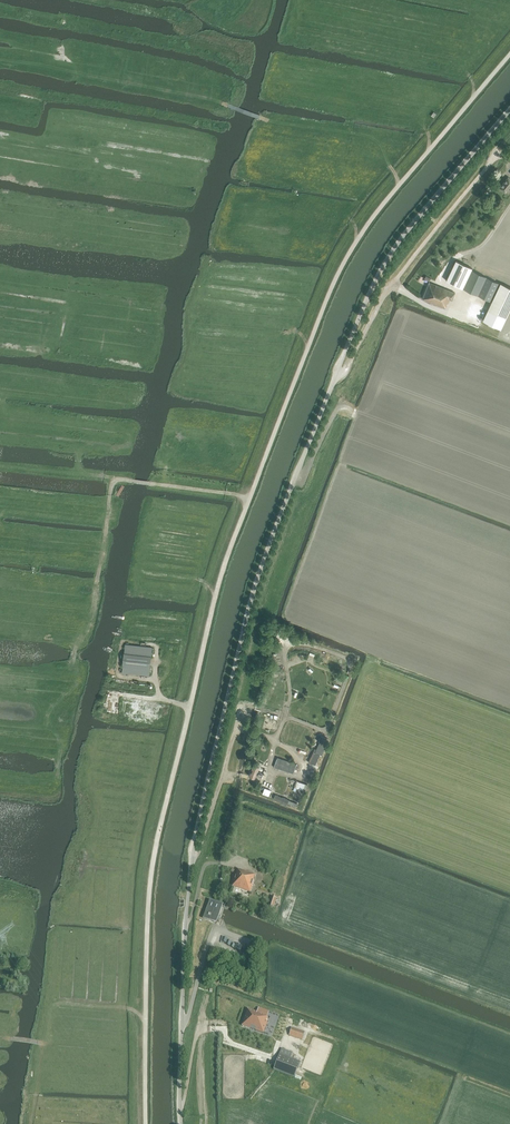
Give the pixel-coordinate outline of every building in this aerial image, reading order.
[(508,177),(499,189),(505,193),(509,187),(509,179),(508,177)] [(490,302),(499,283),(471,270),(472,269),(456,261),(446,281),(490,302)] [(429,282),(423,299),(445,308),(447,304),(448,304),(450,299),(452,300),(455,293),(429,282)] [(483,320),(501,329),(509,310),(509,287),(501,283),(483,320)] [(153,647),(125,645),(122,673),(150,676),(153,647)] [(316,753),(314,752),(309,762),(315,765),(315,767),(320,770),(325,756),(322,755),(327,745),(320,742),(316,753)] [(278,758),(275,767),(293,773),(296,764),(278,758)] [(261,778),(263,774),(258,772),(260,766),(254,764),(249,776),(255,778),(256,776),(261,778)] [(300,778),(298,784),(306,787),(308,780),(300,778)] [(265,791),(272,793),(273,786),(266,785),(265,791)] [(291,805),(296,807),(297,804),(289,800),(282,797),(275,794),(273,799),(287,805),(290,806),(291,805)] [(233,886),(250,892),(256,874),(238,869),(233,886)] [(268,908),(273,909),(277,898),(272,896),(268,908)] [(216,923),(218,918),(222,907),(211,902),(205,919),(216,923)] [(244,945),(247,940),(242,937),(239,942),(244,945)] [(263,1033),(267,1023),(268,1020),(267,1020),(268,1016),(270,1011),(260,1007),(258,1012),(248,1009),(242,1025),(263,1033)] [(292,1027),(289,1035),(302,1039),(305,1032),(292,1027)] [(291,1058),(293,1052),(282,1048),(279,1053),(280,1054),(280,1053),(291,1058)] [(301,1061),(291,1058),(280,1053),(280,1054),(274,1069),(295,1077),(301,1061)] [(252,1070),(260,1073),(263,1067),(265,1068),(267,1063),(256,1060),(252,1070)]
